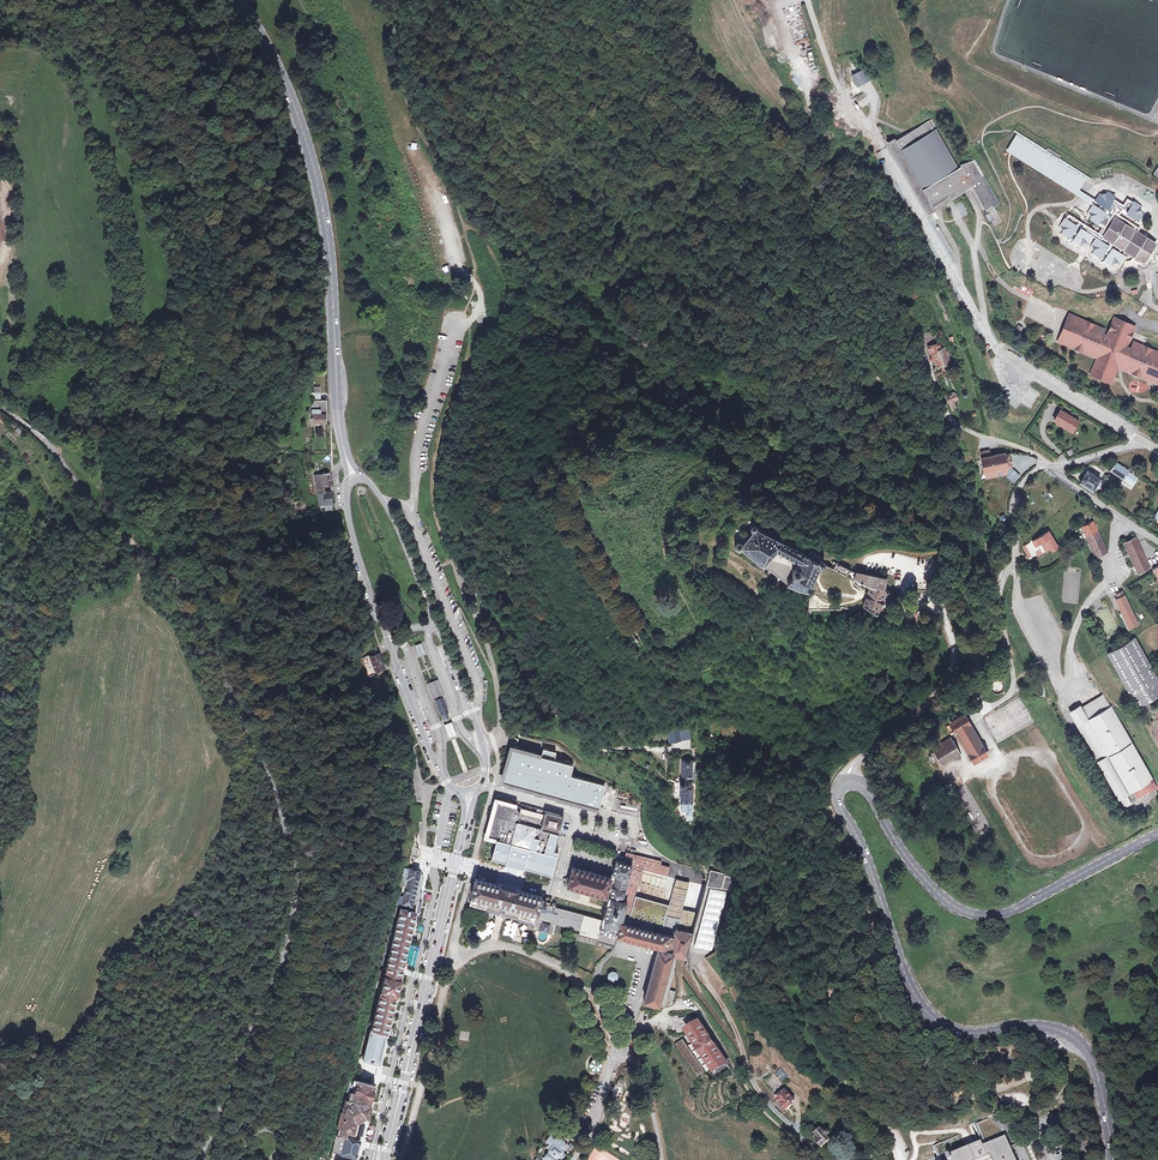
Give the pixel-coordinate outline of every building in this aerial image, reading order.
[(866,69),(851,75),(857,88),(871,81),(866,69)] [(892,143),(889,145),(926,211),(929,209),(931,211),(935,209),(937,208),(936,206),(957,194),(958,196),(965,193),(964,190),(973,186),(986,210),(988,213),(985,215),(989,222),(993,220),(994,221),(992,222),(995,227),(1003,222),(995,207),(1001,204),(976,159),(961,164),(962,166),(960,167),(933,119),(897,140),(896,138),(891,141),(892,143)] [(1019,137),(1012,147),(1077,188),(1083,178),(1080,175),(1081,173),(1085,176),(1091,179),(1092,178),(1060,158),(1061,156),(1048,148),(1047,150),(1015,129),(1014,131),(1020,134),(1024,137),(1022,139),(1019,137)] [(1012,147),(1010,151),(1075,192),(1077,188),(1012,147)] [(1080,191),(1078,194),(1091,202),(1090,200),(1093,199),(1080,191)] [(1069,214),(1062,226),(1063,233),(1070,237),(1068,240),(1069,243),(1072,242),(1074,240),(1080,244),(1087,242),(1092,235),(1097,238),(1093,246),(1094,253),(1101,256),(1099,259),(1100,263),(1103,262),(1105,259),(1111,263),(1118,262),(1125,250),(1143,262),(1155,243),(1137,232),(1140,228),(1118,214),(1120,210),(1137,220),(1141,213),(1140,207),(1127,199),(1123,205),(1113,199),(1114,197),(1108,193),(1101,194),(1097,201),(1094,199),(1093,199),(1090,200),(1091,202),(1091,203),(1094,205),(1090,211),(1091,218),(1106,227),(1101,235),(1069,214)] [(1144,306),(1139,314),(1142,317),(1148,308),(1144,306)] [(1059,340),(1064,343),(1075,318),(1070,315),(1059,340)] [(1075,318),(1064,343),(1098,357),(1094,368),(1112,376),(1117,365),(1119,360),(1125,363),(1124,365),(1125,369),(1152,380),(1157,366),(1157,353),(1133,342),(1129,353),(1126,351),(1123,346),(1126,344),(1133,326),(1115,318),(1107,335),(1103,334),(1105,330),(1075,318)] [(1021,334),(1024,329),(1019,326),(1016,330),(1021,334)] [(929,355),(932,354),(940,351),(937,342),(926,346),(929,355)] [(946,348),(940,351),(932,354),(937,366),(949,362),(950,365),(954,364),(950,351),(947,352),(946,348)] [(1119,360),(1117,365),(1125,369),(1124,365),(1125,363),(1119,360)] [(1110,381),(1112,376),(1094,368),(1092,373),(1110,381)] [(1148,383),(1130,383),(1130,392),(1148,392),(1148,383)] [(947,397),(953,411),(957,410),(954,401),(956,400),(954,394),(947,397)] [(323,395),(317,395),(315,395),(314,415),(313,415),(314,425),(327,425),(327,418),(329,418),(328,403),(323,403),(323,395)] [(1060,409),(1054,420),(1072,430),(1078,420),(1060,409)] [(984,472),(1004,469),(1004,468),(1011,467),(1009,455),(1003,456),(1003,455),(989,456),(980,458),(979,458),(981,473),(984,472)] [(1123,480),(1128,472),(1116,464),(1111,472),(1123,480)] [(1090,471),(1086,468),(1078,478),(1091,487),(1095,481),(1098,476),(1094,473),(1090,471)] [(1005,475),(1004,469),(984,472),(985,477),(1005,475)] [(327,472),(314,474),(317,495),(322,494),(321,493),(320,487),(330,485),(327,472)] [(1137,478),(1128,472),(1123,480),(1132,486),(1137,478)] [(322,494),(317,495),(319,506),(334,504),(332,492),(321,493),(322,494)] [(791,582),(801,586),(809,585),(809,588),(811,589),(813,590),(815,588),(816,587),(815,584),(814,583),(812,583),(821,561),(823,563),(826,562),(827,560),(826,557),(812,550),(810,554),(759,528),(759,526),(758,524),(756,522),(754,522),(752,523),(750,525),(750,527),(751,529),(744,541),(743,540),(740,539),(737,541),(736,544),(736,547),(739,550),(743,549),(791,582)] [(1086,539),(1099,534),(1094,523),(1081,528),(1086,539)] [(1060,547),(1049,531),(1026,546),(1033,557),(1039,553),(1040,554),(1043,552),(1045,554),(1053,548),(1055,550),(1060,547)] [(1107,553),(1099,534),(1086,539),(1094,557),(1107,553)] [(1150,568),(1136,538),(1124,544),(1138,574),(1150,568)] [(889,592),(891,592),(892,590),(892,588),(890,586),(888,586),(889,581),(861,573),(842,564),(840,568),(876,585),(867,604),(877,608),(875,611),(875,613),(876,614),(879,615),(881,613),(882,610),(880,608),(887,591),(889,592)] [(1117,598),(1116,599),(1120,609),(1129,627),(1138,623),(1125,595),(1123,596),(1120,597),(1117,598)] [(1131,639),(1157,684),(1157,678),(1134,637),(1131,639)] [(1131,639),(1106,654),(1137,706),(1157,694),(1157,684),(1131,639)] [(421,643),(414,646),(419,656),(426,653),(421,643)] [(370,658),(368,654),(361,656),(370,678),(377,675),(375,672),(370,658)] [(378,655),(370,658),(375,672),(383,669),(378,655)] [(1002,692),(1003,690),(1004,688),(1004,686),(1003,684),(1002,683),(1000,682),(998,681),(996,681),(994,682),(992,684),(992,686),(991,688),(992,690),(993,691),(994,693),(996,694),(998,694),(1000,693),(1002,692)] [(1073,717),(1082,711),(1105,698),(1104,695),(1081,709),(1080,706),(1070,712),(1073,717)] [(1157,785),(1132,742),(1111,706),(1110,707),(1105,698),(1082,711),(1073,717),(1084,736),(1085,735),(1093,751),(1098,761),(1119,799),(1120,798),(1126,795),(1131,803),(1143,796),(1147,797),(1148,793),(1156,789),(1154,786),(1157,785)] [(443,699),(435,702),(439,712),(440,716),(441,716),(443,721),(446,723),(448,722),(450,718),(448,713),(449,713),(443,699)] [(986,755),(963,716),(951,722),(973,761),(986,755)] [(447,728),(450,736),(456,734),(453,726),(452,726),(450,725),(448,726),(447,728)] [(669,727),(671,740),(682,739),(680,725),(669,727)] [(959,756),(949,738),(944,741),(947,745),(932,753),(938,765),(953,757),(954,759),(959,756)] [(541,757),(514,749),(505,775),(509,776),(507,780),(506,782),(598,808),(605,785),(570,776),(573,766),(554,760),(556,753),(543,749),(541,757)] [(696,784),(696,762),(682,762),(682,782),(680,782),(680,788),(681,788),(681,802),(687,802),(686,812),(686,817),(692,817),(692,814),(693,784),(696,784)] [(420,800),(415,769),(406,772),(407,782),(407,785),(408,785),(409,788),(408,789),(410,801),(420,800)] [(1125,806),(1131,803),(1126,795),(1120,798),(1125,806)] [(516,805),(497,800),(487,837),(497,840),(492,858),(507,862),(507,864),(516,866),(524,869),(525,867),(552,875),(559,851),(555,850),(560,831),(564,816),(544,810),(542,818),(534,816),(522,812),(519,811),(516,806),(516,805)] [(523,807),(522,812),(534,816),(536,811),(523,807)] [(649,845),(650,844),(648,841),(645,836),(642,835),(640,842),(649,845)] [(690,941),(692,934),(679,930),(682,920),(679,919),(688,890),(675,887),(669,904),(658,901),(642,897),(634,895),(642,868),(668,875),(669,869),(669,868),(660,865),(661,863),(627,853),(625,858),(624,859),(623,862),(617,860),(611,878),(573,868),(568,887),(606,897),(607,896),(609,897),(602,919),(597,939),(616,943),(617,937),(661,949),(661,951),(657,950),(644,1001),(664,1006),(676,968),(677,958),(687,960),(690,941)] [(419,873),(403,870),(401,878),(406,879),(405,881),(407,882),(406,884),(404,884),(403,887),(405,888),(420,891),(422,880),(423,878),(420,874),(419,874),(419,873)] [(720,873),(710,870),(706,884),(731,891),(733,879),(726,877),(726,875),(720,873)] [(514,889),(477,878),(475,886),(472,895),(474,895),(471,904),(503,913),(534,922),(536,918),(537,919),(539,911),(541,904),(543,897),(514,889)] [(728,892),(710,887),(694,945),(696,946),(712,950),(728,892)] [(405,888),(403,894),(407,895),(406,899),(418,901),(420,891),(405,888)] [(407,895),(403,894),(401,894),(397,904),(397,905),(415,910),(418,901),(406,899),(407,895)] [(583,917),(584,914),(541,904),(539,911),(537,919),(540,919),(542,920),(553,923),(580,930),(580,928),(581,923),(583,918),(583,917)] [(392,917),(397,918),(400,908),(415,912),(415,910),(397,905),(396,907),(394,907),(394,908),(393,908),(391,914),(392,914),(392,917)] [(387,936),(385,944),(391,945),(406,949),(415,912),(400,908),(397,918),(392,937),(387,936)] [(597,941),(597,939),(602,919),(584,914),(583,917),(583,918),(581,923),(580,928),(580,930),(578,936),(597,941)] [(542,920),(540,919),(537,922),(536,928),(535,929),(536,931),(537,931),(539,932),(540,932),(547,933),(549,934),(550,934),(551,934),(552,934),(552,932),(554,925),(553,923),(542,920)] [(508,920),(503,934),(515,938),(519,924),(508,920)] [(414,931),(411,940),(419,942),(422,934),(414,931)] [(386,968),(391,945),(385,944),(379,966),(386,968)] [(400,972),(406,949),(391,945),(386,968),(400,972)] [(409,946),(408,966),(415,967),(416,947),(409,946)] [(400,972),(386,968),(385,972),(379,971),(377,977),(383,979),(370,1030),(385,1034),(394,997),(395,997),(398,981),(400,972)] [(618,977),(616,973),(612,972),(608,974),(607,978),(609,982),(614,983),(617,981),(618,977)] [(700,1022),(687,1031),(715,1073),(728,1063),(700,1022)] [(385,1034),(370,1030),(363,1060),(377,1064),(385,1034)] [(683,1038),(674,1043),(695,1076),(704,1081),(709,1079),(683,1038)] [(696,1049),(692,1051),(697,1058),(701,1056),(696,1049)] [(592,1060),(589,1069),(599,1073),(603,1064),(592,1060)] [(705,1072),(710,1069),(706,1063),(701,1065),(705,1072)] [(783,1084),(785,1083),(790,1078),(783,1070),(777,1074),(776,1076),(783,1084)] [(768,1088),(777,1083),(773,1076),(764,1080),(768,1088)] [(350,1081),(345,1101),(369,1108),(374,1087),(350,1081)] [(786,1091),(777,1100),(787,1110),(793,1105),(791,1103),(795,1101),(786,1091)] [(369,1108),(345,1101),(336,1137),(351,1140),(353,1134),(355,1134),(357,1125),(361,1124),(363,1122),(364,1119),(366,1119),(369,1108)] [(1004,1140),(994,1118),(978,1126),(987,1145),(970,1153),(963,1136),(937,1147),(943,1159),(1017,1159),(1008,1139),(1004,1140)] [(822,1128),(815,1134),(820,1139),(817,1142),(824,1149),(833,1139),(829,1135),(831,1134),(831,1132),(830,1131),(827,1131),(826,1132),(822,1128)] [(547,1139),(550,1142),(552,1144),(557,1137),(552,1133),(547,1139)] [(336,1137),(332,1154),(340,1156),(356,1159),(360,1142),(351,1140),(336,1137)] [(557,1137),(552,1144),(550,1142),(549,1143),(548,1145),(548,1147),(550,1148),(541,1159),(555,1159),(558,1155),(561,1156),(563,1154),(562,1151),(566,1145),(557,1137)]
